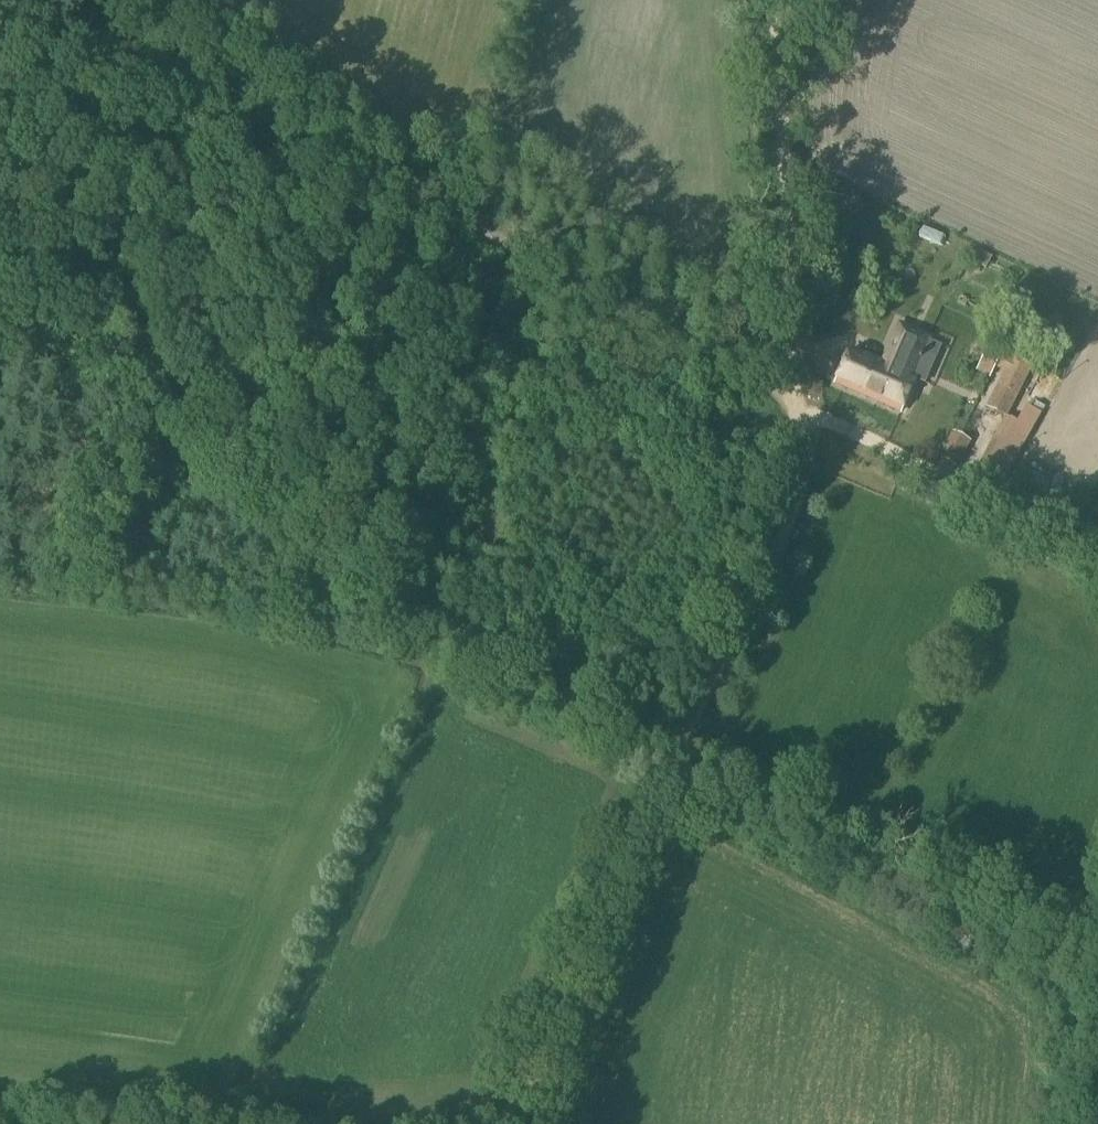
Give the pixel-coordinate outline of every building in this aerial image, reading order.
[(973,265),(986,271),(992,258),(979,252),(973,265)] [(923,346),(897,331),(884,356),(850,338),(832,370),(892,403),(923,346)] [(1008,419),(1032,369),(988,346),(975,373),(989,380),(995,370),(1003,374),(985,409),(1004,419),(970,481),(995,495),(1031,431),(1008,419)] [(956,469),(971,443),(952,433),(937,460),(956,469)]
